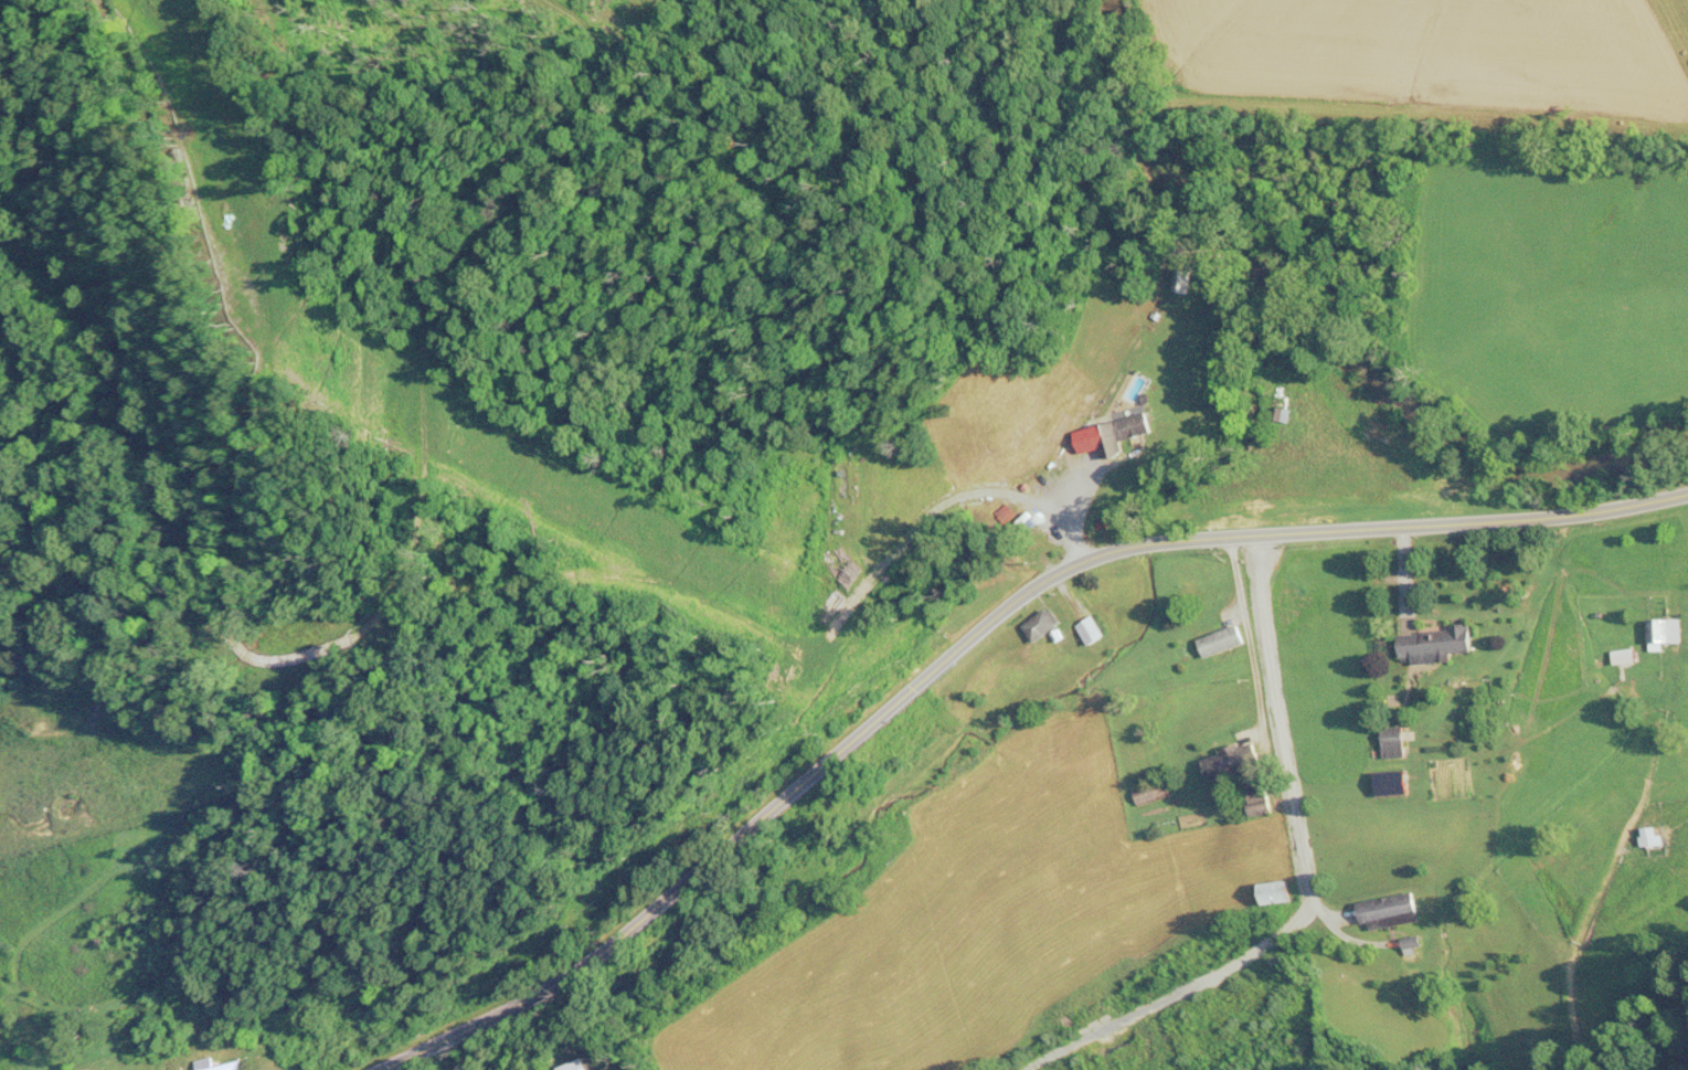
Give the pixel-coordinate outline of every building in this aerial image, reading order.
[(1173,294),(1189,296),(1192,272),(1175,270),(1173,294)] [(1118,443),(1152,435),(1148,415),(1114,422),(1118,443)] [(1025,629),(1039,645),(1065,624),(1051,607),(1025,629)] [(1107,638),(1094,617),(1077,628),(1090,648),(1107,638)] [(1681,620),(1650,620),(1650,645),(1681,645),(1681,620)] [(1196,640),(1203,659),(1244,645),(1238,625),(1196,640)] [(1449,655),(1472,654),(1471,629),(1399,631),(1400,659),(1449,658),(1449,655)] [(1613,653),(1614,666),(1635,664),(1634,651),(1613,653)] [(1386,735),(1387,758),(1404,757),(1403,734),(1386,735)] [(1210,783),(1262,769),(1255,744),(1203,757),(1210,783)] [(1272,814),(1266,785),(1246,789),(1252,818),(1272,814)] [(1136,803),(1168,800),(1167,789),(1135,792),(1136,803)] [(1291,904),(1291,884),(1265,884),(1265,904),(1291,904)] [(1370,932),(1420,923),(1414,894),(1358,904),(1362,926),(1369,925),(1370,932)] [(214,1069),(211,1059),(195,1063),(196,1069),(245,1069),(243,1062),(214,1069)]
